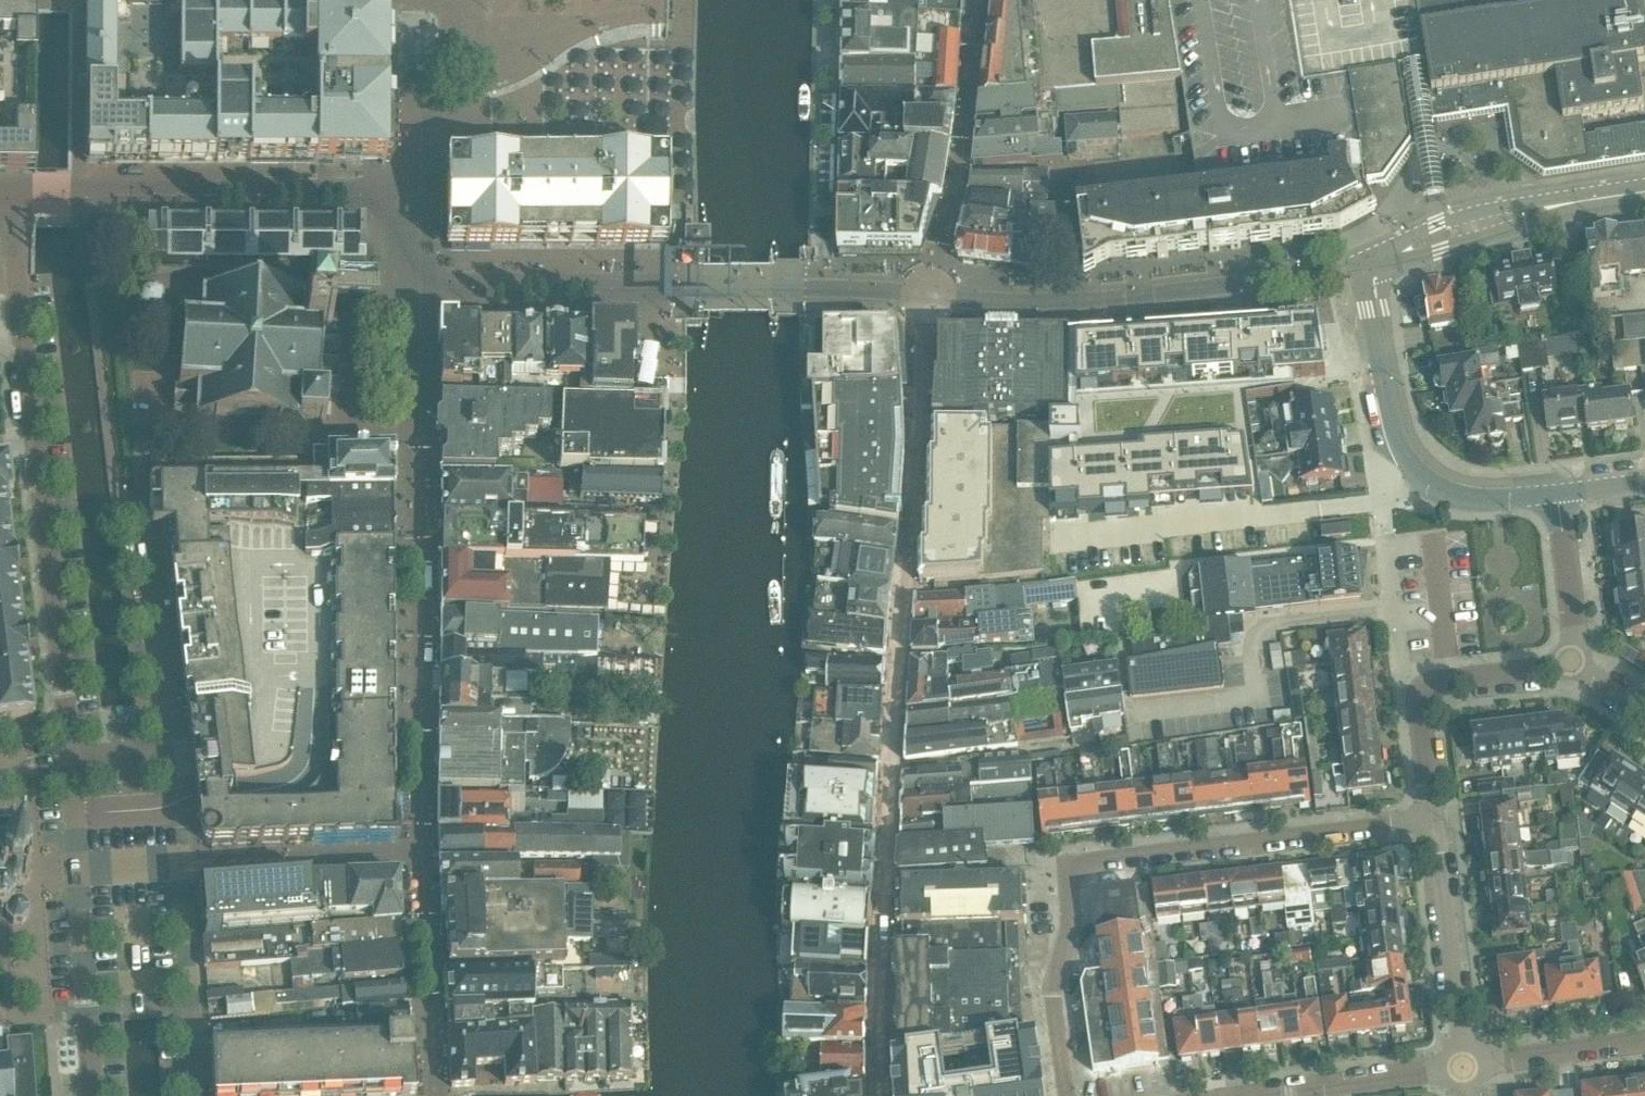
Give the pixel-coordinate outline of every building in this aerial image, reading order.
[(913,15),(963,21),(964,21),(965,0),(843,0),(843,10),(843,14),(845,14),(894,15),(911,15),(913,15)] [(989,38),(1171,20),(1168,0),(992,0),(992,3),(991,3),(989,38)] [(1290,2),(1291,6),(1304,85),(1350,78),(1362,154),(1367,186),(1368,186),(1381,184),(1383,184),(1410,146),(1406,117),(1406,116),(1420,113),(1434,111),(1436,112),(1445,118),(1510,108),(1519,154),(1543,172),(1545,174),(1644,158),(1644,129),(1595,137),(1596,139),(1585,141),(1581,121),(1594,119),(1594,120),(1597,119),(1597,118),(1609,116),(1609,117),(1613,117),(1613,116),(1625,114),(1625,115),(1628,114),(1628,113),(1640,112),(1644,112),(1643,111),(1644,111),(1644,108),(1643,108),(1640,88),(1641,88),(1640,85),(1639,85),(1636,65),(1644,63),(1644,0),(1290,0),(1290,2)] [(384,165),(385,9),(85,11),(85,164),(384,165)] [(843,14),(843,26),(843,34),(843,64),(917,63),(919,17),(911,16),(911,15),(894,15),(845,14),(843,14)] [(919,17),(917,63),(917,98),(919,98),(957,99),(959,69),(961,48),(963,21),(926,18),(926,17),(919,16),(919,17)] [(35,19),(0,19),(0,174),(6,174),(35,174),(35,19)] [(984,69),(980,104),(1175,86),(1182,85),(1171,20),(989,38),(987,37),(985,69),(984,69)] [(917,63),(843,64),(843,98),(883,98),(917,98),(917,63)] [(980,104),(977,132),(1047,125),(1051,125),(1051,117),(1119,111),(1121,140),(1180,135),(1175,86),(980,104)] [(841,126),(840,144),(841,144),(859,144),(859,150),(865,150),(865,144),(884,144),(883,132),(882,132),(882,128),(895,128),(895,124),(919,123),(919,98),(917,98),(883,98),(843,98),(843,99),(842,114),(841,126)] [(957,99),(919,98),(919,123),(954,121),(957,99)] [(1116,120),(1067,123),(1069,161),(1085,160),(1084,147),(1119,145),(1118,136),(1121,136),(1120,129),(1117,129),(1116,120)] [(895,128),(882,128),(882,132),(883,132),(884,144),(886,147),(886,148),(950,146),(954,121),(919,123),(895,124),(895,128)] [(977,132),(975,149),(1049,143),(1047,125),(977,132)] [(1049,143),(975,149),(973,169),(1063,162),(1061,142),(1049,143)] [(886,148),(877,149),(877,154),(870,154),(870,170),(888,171),(888,200),(908,201),(909,199),(942,198),(950,146),(886,148)] [(840,188),(839,198),(888,200),(888,171),(870,170),(870,154),(877,154),(877,149),(870,150),(865,150),(859,150),(840,150),(840,151),(839,186),(839,188),(840,188)] [(445,250),(665,251),(666,161),(446,160),(445,250)] [(1076,202),(1084,262),(1085,280),(1096,274),(1095,272),(1111,264),(1112,264),(1158,258),(1158,260),(1169,259),(1168,257),(1210,252),(1210,254),(1220,253),(1219,251),(1231,249),(1231,251),(1241,250),(1241,248),(1282,243),(1282,245),(1293,244),(1293,242),(1341,236),(1358,227),(1375,218),(1366,201),(1361,163),(1321,168),(1203,182),(1097,195),(1077,197),(1076,197),(1076,202)] [(972,176),(969,197),(1047,204),(1048,175),(973,177),(973,176),(972,176)] [(1075,181),(1077,197),(1097,195),(1095,178),(1075,181)] [(1066,204),(1076,202),(1076,197),(1077,197),(1075,181),(1062,182),(1063,192),(1065,199),(1066,204)] [(969,197),(966,212),(1029,219),(1029,208),(1047,210),(1047,204),(969,197)] [(840,200),(840,212),(863,211),(863,252),(921,252),(940,200),(942,200),(942,198),(909,199),(908,201),(888,200),(839,198),(839,199),(839,200),(840,200)] [(1062,257),(1084,262),(1076,202),(1066,204),(1056,205),(1057,211),(1056,211),(1057,227),(1062,227),(1063,244),(1059,245),(1060,258),(1062,257)] [(1025,246),(1059,245),(1063,244),(1062,227),(1057,227),(1056,211),(1047,212),(1047,210),(1029,208),(1029,219),(966,212),(965,214),(960,239),(1009,246),(1025,246)] [(863,211),(840,212),(840,213),(839,213),(838,252),(863,252),(863,211)] [(150,272),(150,273),(311,277),(311,299),(375,303),(376,278),(358,278),(359,267),(363,267),(363,223),(362,223),(362,226),(165,225),(165,222),(146,222),(146,266),(157,266),(156,272),(150,272)] [(1616,233),(1620,279),(1644,277),(1644,230),(1616,233)] [(707,234),(685,233),(685,247),(693,248),(693,251),(707,251),(707,234)] [(1620,279),(1616,233),(1595,235),(1596,239),(1586,240),(1592,300),(1622,297),(1620,279)] [(1012,270),(1022,271),(1025,246),(1009,246),(960,239),(959,241),(956,256),(961,264),(1012,271),(1012,270)] [(1044,260),(1060,258),(1059,245),(1025,246),(1022,271),(1030,272),(1044,260)] [(1490,290),(1493,309),(1498,308),(1518,304),(1520,314),(1539,311),(1538,301),(1558,298),(1554,280),(1562,278),(1559,264),(1552,265),(1551,261),(1530,265),(1529,259),(1513,262),(1514,267),(1493,271),(1496,289),(1490,290)] [(1575,272),(1576,283),(1587,282),(1586,271),(1575,272)] [(1421,329),(1421,323),(1429,322),(1431,333),(1457,329),(1459,344),(1470,343),(1469,327),(1467,313),(1458,315),(1454,288),(1442,289),(1438,286),(1430,287),(1427,291),(1425,292),(1427,303),(1418,304),(1416,299),(1418,309),(1419,319),(1420,329),(1421,329)] [(141,316),(145,317),(153,317),(154,317),(158,316),(160,312),(161,312),(161,298),(159,294),(154,292),(154,293),(146,292),(141,293),(138,296),(138,295),(136,298),(135,300),(135,309),(137,313),(141,316)] [(335,395),(336,375),(337,375),(339,354),(337,354),(338,335),(339,335),(339,334),(338,334),(338,333),(337,333),(337,334),(329,333),(330,333),(330,329),(329,329),(330,312),(331,312),(331,308),(330,308),(330,307),(329,307),(329,306),(325,306),(325,307),(308,306),(309,305),(305,305),(305,306),(304,306),(304,299),(286,298),(286,296),(283,295),(283,298),(223,295),(223,292),(220,292),(220,295),(202,294),(201,303),(178,302),(177,325),(180,325),(177,388),(174,388),(173,411),(195,412),(195,416),(195,421),(213,422),(213,425),(216,425),(216,423),(276,426),(276,428),(279,428),(279,426),(297,427),(298,420),(299,420),(299,421),(302,421),(303,420),(319,421),(319,422),(322,422),(322,421),(324,421),(324,420),(325,420),(325,417),(324,417),(325,400),(326,400),(326,396),(325,396),(326,395),(334,396),(334,397),(335,397),(335,396),(336,396),(336,395),(335,395)] [(1626,344),(1637,343),(1644,342),(1644,317),(1624,319),(1626,344)] [(1610,320),(1594,322),(1597,348),(1612,346),(1610,320)] [(437,322),(437,349),(440,348),(439,391),(461,391),(461,390),(478,390),(477,327),(455,326),(455,322),(437,322)] [(543,326),(542,397),(558,398),(588,400),(589,327),(558,326),(558,325),(557,325),(557,324),(556,324),(550,324),(549,324),(549,325),(548,325),(548,326),(543,326)] [(632,325),(589,325),(589,327),(588,400),(629,402),(629,383),(629,369),(631,369),(631,365),(632,329),(632,325)] [(1052,431),(1051,431),(1050,518),(1056,518),(1079,516),(1104,514),(1127,513),(1152,511),(1151,505),(1153,504),(1174,503),(1175,503),(1176,503),(1198,501),(1199,501),(1200,501),(1222,500),(1223,500),(1224,500),(1250,498),(1253,498),(1261,497),(1258,477),(1256,466),(1254,453),(1253,441),(1247,402),(1295,394),(1294,380),(1326,378),(1323,361),(1321,342),(1318,325),(1276,328),(1276,329),(1275,329),(1275,328),(1249,330),(1234,331),(1231,331),(1231,332),(1230,332),(1230,331),(1191,334),(1190,334),(1177,335),(1162,336),(1151,337),(1150,337),(1111,340),(1110,340),(1100,340),(1098,340),(1084,341),(1082,341),(1072,342),(1070,342),(1070,351),(1070,353),(1069,421),(1069,427),(1052,426),(1052,427),(1052,431)] [(507,327),(477,327),(478,390),(478,393),(509,395),(508,326),(507,326),(507,327)] [(543,326),(508,326),(509,395),(542,397),(543,326)] [(811,369),(809,369),(810,394),(902,389),(900,354),(898,334),(891,327),(876,327),(820,327),(820,364),(811,364),(811,369)] [(935,391),(933,420),(943,420),(958,420),(1069,421),(1070,353),(1070,351),(1070,342),(1070,338),(1064,338),(1064,336),(1061,335),(1061,338),(1040,338),(1040,335),(1037,335),(1037,338),(1017,337),(1017,335),(1013,335),(1013,337),(993,337),(993,335),(990,335),(990,337),(969,337),(969,335),(966,335),(966,337),(946,337),(946,334),(943,334),(943,337),(940,337),(940,350),(940,369),(939,376),(936,376),(935,391)] [(1637,343),(1612,346),(1615,373),(1641,369),(1637,343)] [(1545,344),(1518,347),(1521,372),(1548,369),(1545,344)] [(1441,391),(1443,391),(1482,386),(1480,371),(1500,368),(1498,349),(1472,352),(1473,362),(1440,367),(1441,377),(1439,378),(1438,378),(1437,379),(1436,380),(1436,381),(1435,383),(1435,384),(1435,386),(1436,387),(1436,388),(1437,389),(1438,390),(1440,391),(1441,391)] [(588,400),(558,398),(556,473),(568,474),(656,478),(658,404),(666,405),(667,383),(629,383),(629,402),(588,400)] [(1452,418),(1458,418),(1523,408),(1523,406),(1522,406),(1520,396),(1510,398),(1510,397),(1490,400),(1487,385),(1482,386),(1443,391),(1446,407),(1450,410),(1451,410),(1452,418)] [(902,389),(810,394),(814,394),(814,399),(817,399),(819,444),(817,445),(817,449),(818,449),(819,454),(817,454),(818,459),(820,459),(823,508),(832,507),(832,520),(835,520),(834,523),(898,531),(899,522),(901,512),(901,510),(901,506),(904,457),(905,453),(905,449),(905,445),(903,396),(903,391),(902,391),(902,389)] [(1583,394),(1587,427),(1587,432),(1615,428),(1616,431),(1627,430),(1626,427),(1632,426),(1629,395),(1601,399),(1600,392),(1583,394)] [(1547,431),(1587,427),(1583,394),(1543,399),(1547,431)] [(549,403),(440,399),(439,414),(435,418),(435,433),(440,440),(440,472),(494,472),(494,452),(508,452),(508,445),(522,445),(522,438),(535,439),(535,432),(548,433),(549,403)] [(1255,401),(1248,402),(1249,413),(1257,412),(1255,401)] [(1294,408),(1269,411),(1273,438),(1338,428),(1336,415),(1334,404),(1330,405),(1323,405),(1323,403),(1313,404),(1313,407),(1295,409),(1294,408)] [(1523,408),(1458,418),(1459,425),(1467,423),(1469,439),(1474,442),(1487,440),(1488,443),(1490,443),(1490,444),(1491,446),(1491,447),(1492,448),(1493,449),(1494,449),(1495,449),(1496,450),(1499,449),(1500,448),(1501,447),(1502,446),(1503,445),(1503,443),(1503,442),(1503,441),(1505,441),(1503,425),(1524,421),(1523,408)] [(1259,423),(1251,424),(1252,436),(1261,435),(1259,423)] [(1259,452),(1255,453),(1256,466),(1346,452),(1343,433),(1338,430),(1338,428),(1273,438),(1270,439),(1259,452)] [(925,552),(920,552),(920,584),(935,583),(992,580),(1043,575),(1043,525),(1050,525),(1050,518),(1051,431),(944,430),(933,430),(934,432),(933,460),(929,460),(929,462),(930,462),(929,476),(929,485),(929,491),(929,493),(929,497),(929,518),(929,521),(925,521),(925,523),(925,552)] [(1346,452),(1256,466),(1258,477),(1269,475),(1282,485),(1292,472),(1300,471),(1302,485),(1306,484),(1306,487),(1318,485),(1317,483),(1350,478),(1346,452)] [(201,841),(203,843),(203,844),(207,846),(210,846),(387,840),(387,838),(390,838),(393,835),(393,832),(394,832),(394,828),(392,786),(393,786),(392,711),(393,711),(393,709),(393,697),(392,547),(392,544),(390,544),(390,542),(391,542),(391,539),(390,539),(389,535),(391,535),(391,532),(389,532),(389,524),(391,524),(391,521),(389,521),(389,517),(391,517),(391,516),(389,516),(389,512),(391,512),(391,510),(389,510),(389,506),(391,506),(391,505),(389,505),(389,501),(391,501),(391,500),(389,500),(389,496),(390,496),(390,494),(391,494),(391,491),(391,489),(389,489),(389,481),(386,481),(386,468),(391,468),(391,455),(391,454),(326,455),(312,455),(312,463),(280,463),(171,464),(170,464),(169,464),(168,465),(167,465),(166,465),(165,465),(164,466),(163,466),(162,467),(161,467),(161,468),(160,468),(160,469),(159,469),(159,470),(158,470),(158,471),(157,471),(157,472),(156,474),(155,477),(155,480),(155,482),(152,482),(150,483),(149,483),(148,484),(148,486),(148,495),(148,496),(148,524),(148,525),(149,526),(150,527),(151,528),(152,528),(160,528),(169,609),(175,609),(185,700),(186,702),(189,702),(190,709),(186,710),(189,738),(194,778),(194,784),(196,796),(197,809),(198,812),(197,812),(200,837),(201,841)] [(32,719),(24,656),(26,656),(24,638),(21,638),(14,578),(16,577),(14,559),(11,559),(3,498),(10,497),(6,463),(0,463),(0,723),(32,719)] [(656,478),(568,474),(567,484),(568,484),(568,494),(578,495),(578,499),(660,504),(661,478),(656,478)] [(440,517),(441,517),(529,520),(557,521),(557,483),(525,483),(525,480),(508,480),(509,478),(440,478),(440,517)] [(571,522),(592,522),(593,508),(572,507),(571,522)] [(607,511),(593,511),(593,521),(607,522),(607,511)] [(608,522),(621,522),(621,511),(608,511),(608,522)] [(441,517),(440,561),(608,564),(608,566),(642,567),(643,524),(592,522),(571,522),(557,521),(529,520),(441,517)] [(834,523),(815,522),(815,545),(817,545),(895,557),(896,556),(892,556),(894,532),(898,532),(898,531),(834,523)] [(1348,524),(1321,526),(1323,540),(1350,537),(1348,524)] [(1619,559),(1644,555),(1644,526),(1635,528),(1635,532),(1616,534),(1619,559)] [(817,545),(816,570),(829,571),(827,585),(890,593),(894,560),(895,560),(895,558),(895,557),(817,545)] [(1617,587),(1644,583),(1644,555),(1619,559),(1619,564),(1614,565),(1617,587)] [(1256,614),(1278,611),(1331,605),(1360,602),(1359,592),(1355,556),(1331,558),(1250,567),(1195,573),(1189,581),(1194,631),(1229,628),(1241,626),(1242,619),(1256,617),(1256,614)] [(608,564),(440,561),(440,610),(605,615),(608,566),(608,564)] [(1076,583),(1050,586),(994,591),(994,594),(966,596),(943,597),(916,598),(912,655),(940,655),(944,651),(976,647),(1008,644),(1020,642),(1017,621),(1027,620),(1026,609),(1078,603),(1076,583)] [(1625,612),(1644,610),(1644,583),(1617,587),(1618,589),(1620,609),(1625,608),(1625,612)] [(820,584),(815,619),(888,629),(891,593),(890,593),(827,585),(820,584)] [(1624,613),(1627,638),(1644,636),(1644,610),(1625,612),(1624,613)] [(1173,612),(1162,613),(1165,634),(1175,632),(1173,612)] [(440,614),(440,615),(440,644),(440,646),(494,649),(494,656),(596,659),(597,620),(496,616),(496,617),(474,616),(474,615),(440,614)] [(815,619),(811,650),(859,655),(859,652),(886,656),(886,648),(887,637),(887,631),(888,630),(888,629),(815,619)] [(1238,646),(1241,626),(1229,628),(1194,631),(1113,640),(1113,641),(1131,639),(1135,663),(1127,665),(1131,699),(1224,689),(1221,661),(1219,661),(1218,650),(1238,646)] [(1330,667),(1332,667),(1372,662),(1372,661),(1367,661),(1367,654),(1371,654),(1369,637),(1329,641),(1331,657),(1329,657),(1330,667)] [(439,661),(439,670),(525,674),(539,675),(539,674),(574,675),(574,677),(595,677),(596,659),(494,656),(494,649),(440,646),(440,657),(442,657),(442,661),(439,661)] [(1284,672),(1281,646),(1270,648),(1273,673),(1273,674),(1284,672)] [(1616,646),(1612,653),(1619,657),(1623,651),(1616,646)] [(912,662),(910,689),(949,684),(949,683),(949,668),(964,666),(964,681),(994,676),(992,659),(992,658),(978,660),(976,651),(950,655),(948,660),(912,662)] [(1058,652),(1011,659),(1013,674),(1061,667),(1058,652)] [(1305,652),(1284,655),(1287,672),(1297,670),(1307,669),(1305,652)] [(1633,667),(1642,673),(1644,668),(1644,657),(1641,655),(1639,657),(1633,667)] [(828,676),(827,692),(883,695),(885,663),(884,662),(884,663),(807,659),(806,675),(828,676)] [(1331,682),(1333,693),(1371,688),(1369,678),(1374,678),(1372,662),(1332,667),(1334,681),(1331,682)] [(908,711),(908,713),(1011,698),(1055,692),(1064,691),(1062,678),(1061,667),(1013,674),(1008,674),(994,676),(964,681),(949,683),(949,684),(910,689),(908,711)] [(438,694),(438,697),(490,701),(490,702),(530,704),(530,698),(526,698),(526,695),(525,674),(439,670),(439,673),(440,673),(442,685),(442,690),(438,694)] [(1066,702),(1095,698),(1121,694),(1118,670),(1062,678),(1064,691),(1066,702)] [(1297,670),(1287,672),(1291,698),(1301,697),(1297,670)] [(1336,704),(1338,719),(1378,714),(1376,697),(1372,698),(1371,688),(1333,693),(1334,704),(1336,704)] [(815,692),(812,726),(814,726),(837,727),(870,730),(880,731),(883,695),(827,692),(815,692)] [(1124,718),(1121,694),(1095,698),(1100,735),(1104,734),(1102,721),(1124,718)] [(438,697),(438,716),(530,719),(530,704),(490,702),(490,701),(438,697)] [(1301,697),(1291,698),(1295,723),(1305,722),(1301,697)] [(906,736),(906,738),(1014,723),(1011,698),(908,713),(906,736)] [(1095,698),(1066,702),(1070,725),(1071,734),(1082,733),(1081,724),(1093,722),(1095,735),(1100,735),(1095,698)] [(1338,734),(1339,745),(1377,741),(1376,731),(1380,730),(1378,714),(1338,719),(1340,734),(1338,734)] [(438,716),(437,738),(514,739),(523,747),(523,760),(523,782),(527,782),(531,781),(534,781),(538,779),(542,778),(545,776),(548,774),(551,772),(554,769),(557,767),(559,764),(561,761),(563,757),(564,754),(566,750),(567,746),(567,743),(567,739),(568,718),(546,718),(546,721),(530,721),(530,719),(438,716)] [(1560,718),(1550,719),(1556,765),(1582,762),(1582,759),(1585,758),(1584,744),(1580,745),(1578,728),(1572,724),(1561,725),(1560,718)] [(1550,719),(1523,722),(1528,762),(1544,760),(1545,767),(1556,765),(1550,719)] [(1306,723),(1309,749),(1317,748),(1314,722),(1310,723),(1306,723)] [(1523,722),(1497,725),(1502,772),(1513,771),(1512,764),(1528,762),(1523,722)] [(905,757),(904,762),(906,762),(929,758),(1018,748),(1018,747),(1014,723),(906,738),(906,739),(905,757)] [(1502,772),(1497,725),(1471,728),(1474,749),(1471,750),(1472,764),(1476,763),(1476,768),(1491,767),(1491,773),(1502,772)] [(870,730),(837,727),(814,726),(811,755),(843,758),(878,761),(880,731),(870,730)] [(1282,731),(1291,805),(1297,804),(1300,807),(1309,806),(1308,803),(1310,803),(1305,766),(1295,768),(1292,743),(1302,742),(1300,728),(1282,731)] [(1276,770),(1268,771),(1272,810),(1280,809),(1282,806),(1291,805),(1282,731),(1271,733),(1276,770)] [(1245,737),(1246,748),(1253,810),(1260,809),(1262,811),(1272,810),(1268,771),(1257,772),(1253,736),(1245,737)] [(514,739),(437,738),(436,784),(436,790),(523,791),(523,782),(523,760),(523,747),(514,739)] [(1128,741),(1110,743),(1111,750),(1129,747),(1128,741)] [(1342,756),(1344,771),(1384,766),(1382,750),(1378,750),(1377,741),(1339,745),(1340,756),(1342,756)] [(1215,742),(1205,743),(1214,814),(1222,813),(1224,816),(1234,815),(1229,776),(1219,777),(1215,742)] [(1200,779),(1191,781),(1195,820),(1204,819),(1206,815),(1214,814),(1205,743),(1196,744),(1200,779)] [(1177,748),(1167,749),(1176,819),(1184,818),(1186,821),(1195,820),(1191,781),(1182,782),(1177,748)] [(1238,775),(1229,776),(1234,815),(1242,814),(1244,811),(1253,810),(1246,748),(1235,750),(1238,775)] [(1317,748),(1309,749),(1312,774),(1320,773),(1317,748)] [(1162,784),(1153,785),(1157,824),(1166,823),(1168,820),(1176,819),(1167,749),(1158,751),(1162,784)] [(1139,754),(1129,755),(1138,824),(1146,823),(1148,825),(1157,824),(1153,785),(1143,786),(1139,754)] [(1124,789),(1115,790),(1119,829),(1128,828),(1130,825),(1138,824),(1129,755),(1120,756),(1124,789)] [(979,761),(960,763),(960,772),(961,772),(962,792),(970,792),(980,791),(1031,787),(1032,787),(1031,763),(1031,758),(1011,759),(1011,760),(979,763),(979,761)] [(805,759),(804,769),(818,771),(819,760),(805,759)] [(1102,759),(1092,760),(1100,828),(1108,827),(1110,830),(1119,829),(1115,790),(1105,791),(1102,759)] [(1609,806),(1610,807),(1631,775),(1631,776),(1633,773),(1613,759),(1602,774),(1590,766),(1578,785),(1598,798),(1599,797),(1611,805),(1609,806)] [(1086,794),(1077,795),(1081,834),(1090,833),(1092,829),(1100,828),(1092,760),(1082,761),(1086,794)] [(823,761),(823,770),(830,771),(829,782),(877,786),(878,766),(878,765),(823,761)] [(1064,765),(1054,766),(1062,833),(1070,832),(1072,835),(1081,834),(1077,795),(1068,796),(1064,765)] [(1062,833),(1054,766),(1036,768),(1038,782),(1046,780),(1048,798),(1038,799),(1043,835),(1044,835),(1045,838),(1053,837),(1055,834),(1062,833)] [(1344,771),(1335,772),(1337,782),(1345,781),(1347,796),(1387,791),(1385,774),(1381,775),(1380,767),(1384,767),(1384,766),(1344,771)] [(903,775),(903,797),(962,792),(961,772),(960,772),(903,775)] [(1631,821),(1644,801),(1644,781),(1633,773),(1631,776),(1631,775),(1610,807),(1617,812),(1619,810),(1631,818),(1630,820),(1631,821)] [(552,782),(552,793),(572,793),(572,791),(607,792),(608,775),(572,774),(572,782),(552,782)] [(1321,774),(1313,775),(1315,799),(1323,798),(1321,774)] [(1568,775),(1557,776),(1559,788),(1569,786),(1568,775)] [(1559,788),(1557,776),(1547,777),(1549,789),(1559,788)] [(790,779),(788,807),(798,808),(797,834),(875,839),(875,837),(875,830),(876,825),(876,817),(878,786),(877,786),(829,782),(790,779)] [(1514,781),(1503,782),(1505,794),(1515,793),(1514,781)] [(1478,785),(1480,797),(1505,794),(1503,782),(1478,785)] [(1569,786),(1559,788),(1560,800),(1573,799),(1571,786),(1569,786)] [(902,813),(900,844),(944,842),(943,819),(1033,814),(1033,812),(1031,787),(980,791),(970,792),(962,792),(903,797),(902,806),(902,813)] [(1482,819),(1478,820),(1480,836),(1518,832),(1517,816),(1520,816),(1519,807),(1532,806),(1532,805),(1544,804),(1543,790),(1532,792),(1520,793),(1515,794),(1515,793),(1505,794),(1480,797),(1482,819)] [(546,793),(546,804),(565,804),(565,794),(546,793)] [(436,797),(436,834),(516,834),(516,831),(550,831),(550,819),(523,818),(523,798),(436,797)] [(1631,821),(1641,827),(1642,826),(1644,828),(1644,801),(1631,821)] [(898,875),(898,876),(898,877),(911,876),(919,876),(921,876),(938,875),(951,874),(966,873),(982,872),(988,872),(987,854),(985,854),(985,852),(985,847),(1036,844),(1033,814),(943,819),(944,842),(900,844),(900,846),(898,875)] [(1595,828),(1577,817),(1580,842),(1589,841),(1595,828)] [(1595,829),(1604,835),(1611,824),(1603,818),(1595,829)] [(2,916),(1,911),(5,911),(6,917),(5,917),(5,919),(6,920),(7,920),(11,924),(12,925),(13,925),(19,925),(21,925),(22,924),(26,920),(28,919),(27,917),(27,911),(27,909),(26,908),(26,909),(22,905),(22,904),(21,903),(21,902),(19,902),(18,897),(21,897),(21,893),(20,893),(20,887),(26,887),(26,883),(30,883),(30,879),(27,879),(27,861),(29,860),(29,856),(25,856),(25,853),(19,853),(18,846),(19,846),(19,842),(17,842),(17,838),(19,838),(19,832),(17,832),(17,834),(11,834),(11,831),(15,831),(15,828),(11,828),(11,824),(8,824),(8,828),(0,828),(0,916),(2,916)] [(1560,843),(1551,844),(1552,853),(1579,850),(1576,824),(1561,826),(1563,842),(1560,842),(1560,843)] [(516,834),(436,834),(437,860),(487,859),(516,859),(618,860),(618,834),(590,832),(550,831),(516,831),(516,834)] [(1486,852),(1487,862),(1525,857),(1525,855),(1524,846),(1520,846),(1518,832),(1480,836),(1482,852),(1486,852)] [(1624,832),(1616,843),(1625,849),(1632,838),(1624,832)] [(790,890),(789,896),(868,901),(871,901),(871,897),(873,874),(873,868),(875,844),(875,839),(797,834),(793,834),(793,840),(792,861),(791,870),(790,890)] [(1484,871),(1486,888),(1525,883),(1523,869),(1526,868),(1526,869),(1542,867),(1542,870),(1554,869),(1552,855),(1538,857),(1538,856),(1530,857),(1528,860),(1525,861),(1525,857),(1487,862),(1489,871),(1484,871)] [(1359,889),(1359,890),(1398,885),(1397,872),(1392,873),(1391,860),(1376,862),(1376,860),(1330,866),(1306,869),(1312,914),(1331,912),(1330,910),(1329,893),(1342,891),(1359,889)] [(1591,862),(1584,862),(1585,875),(1597,874),(1596,865),(1591,862)] [(437,865),(439,889),(561,891),(577,892),(594,893),(594,874),(577,874),(577,867),(520,867),(516,866),(437,865)] [(1316,946),(1312,914),(1306,869),(1280,872),(1285,907),(1290,949),(1316,946)] [(1285,907),(1280,872),(1270,873),(1269,871),(1259,872),(1260,875),(1256,875),(1261,910),(1285,907)] [(1630,874),(1642,908),(1644,906),(1644,873),(1630,874)] [(310,879),(309,879),(312,918),(329,917),(329,922),(336,922),(348,921),(354,921),(355,927),(371,925),(398,923),(400,923),(397,875),(310,878),(310,879)] [(1261,910),(1256,875),(1253,876),(1242,877),(1241,875),(1231,876),(1232,878),(1229,879),(1234,913),(1261,910)] [(1234,913),(1229,879),(1226,879),(1226,876),(1216,878),(1217,880),(1205,882),(1209,916),(1234,913)] [(309,930),(309,918),(311,918),(308,878),(197,887),(202,939),(309,930)] [(1209,916),(1205,882),(1201,882),(1190,883),(1190,881),(1179,882),(1179,885),(1177,885),(1181,919),(1205,917),(1209,916)] [(899,906),(898,906),(898,907),(899,907),(900,927),(898,927),(898,928),(1003,926),(1019,925),(1026,925),(1025,882),(1018,882),(993,883),(982,883),(971,884),(966,884),(956,884),(952,884),(939,885),(919,885),(911,886),(899,886),(899,903),(899,906)] [(1181,919),(1177,885),(1174,885),(1173,883),(1164,884),(1164,886),(1152,888),(1156,922),(1181,919)] [(1492,904),(1494,913),(1531,908),(1530,898),(1527,898),(1525,883),(1486,888),(1488,904),(1492,904)] [(1358,904),(1359,915),(1397,911),(1395,898),(1400,898),(1398,885),(1359,890),(1361,904),(1358,904)] [(1086,979),(1081,990),(1093,1074),(1095,1074),(1146,1067),(1158,1065),(1157,1063),(1168,1062),(1165,1040),(1154,1041),(1140,936),(1153,934),(1147,888),(1134,889),(1096,894),(1091,895),(1098,941),(1103,976),(1086,978),(1086,979)] [(561,891),(439,889),(439,891),(451,891),(451,892),(439,892),(439,893),(444,894),(447,965),(563,962),(561,891)] [(1537,895),(1539,908),(1558,906),(1556,893),(1537,895)] [(785,896),(782,934),(817,936),(865,939),(865,938),(866,933),(869,934),(870,934),(871,907),(870,907),(867,907),(868,902),(868,901),(789,896),(785,896)] [(566,919),(566,943),(589,943),(589,938),(631,939),(631,921),(588,920),(589,902),(567,902),(566,919)] [(1531,908),(1494,913),(1495,923),(1490,923),(1492,940),(1531,936),(1529,920),(1546,918),(1547,924),(1560,922),(1558,906),(1539,908),(1536,908),(1537,910),(1531,910),(1531,908)] [(1344,908),(1330,910),(1331,912),(1331,919),(1345,917),(1344,908)] [(1364,927),(1365,941),(1404,936),(1403,923),(1398,924),(1397,911),(1359,915),(1360,928),(1364,927)] [(1346,926),(1345,917),(1331,919),(1332,927),(1346,926)] [(1249,922),(1251,940),(1263,938),(1261,920),(1249,922)] [(309,931),(202,940),(203,970),(290,963),(306,961),(305,955),(399,947),(398,923),(309,931)] [(1575,924),(1561,926),(1564,944),(1568,944),(1569,954),(1577,1006),(1586,1004),(1586,1009),(1598,1007),(1598,1003),(1601,1002),(1600,997),(1612,995),(1607,960),(1593,962),(1593,965),(1581,967),(1575,924)] [(1643,924),(1634,927),(1639,940),(1644,954),(1644,929),(1643,924)] [(1218,925),(1209,926),(1211,940),(1219,939),(1218,925)] [(1003,926),(898,928),(898,929),(900,929),(900,944),(930,943),(929,962),(1020,959),(1019,932),(1019,931),(1003,932),(1003,926)] [(1209,927),(1201,928),(1203,941),(1211,940),(1209,926),(1209,927)] [(795,935),(793,967),(867,972),(869,939),(795,935)] [(1288,936),(1276,938),(1277,951),(1289,950),(1288,936)] [(1371,964),(1372,968),(1402,964),(1403,964),(1402,949),(1406,948),(1404,936),(1365,941),(1367,955),(1364,955),(1365,965),(1371,964)] [(901,945),(895,945),(899,1053),(906,1053),(932,1051),(941,1050),(1023,1040),(1023,1038),(1023,1019),(1022,1020),(1021,1001),(1020,964),(1020,959),(929,962),(930,943),(900,944),(901,944),(901,945)] [(1169,946),(1155,948),(1157,963),(1158,966),(1171,965),(1169,946)] [(401,978),(399,947),(305,955),(306,961),(290,963),(291,982),(341,977),(341,984),(401,978)] [(1311,962),(1309,951),(1290,954),(1292,965),(1311,962)] [(1502,981),(1504,992),(1519,990),(1518,986),(1529,985),(1529,983),(1536,982),(1540,982),(1539,972),(1535,972),(1533,962),(1544,960),(1543,952),(1532,954),(1532,958),(1517,960),(1517,963),(1500,966),(1500,969),(1496,969),(1498,981),(1502,981)] [(1559,970),(1546,972),(1548,987),(1552,1009),(1555,1009),(1556,1013),(1568,1011),(1567,1007),(1577,1006),(1569,954),(1563,955),(1564,964),(1558,965),(1559,970)] [(1631,962),(1633,966),(1630,967),(1636,980),(1638,979),(1644,994),(1644,956),(1631,962)] [(1201,961),(1189,963),(1190,972),(1202,970),(1201,961)] [(1337,964),(1318,967),(1320,982),(1330,981),(1330,982),(1335,981),(1334,973),(1342,972),(1351,971),(1350,962),(1337,964)] [(1353,996),(1385,992),(1405,989),(1404,980),(1406,977),(1405,969),(1402,967),(1402,964),(1372,968),(1367,969),(1369,983),(1352,986),(1353,996)] [(1174,966),(1159,968),(1161,992),(1177,990),(1174,966)] [(867,972),(793,968),(791,1012),(865,1015),(865,1004),(866,1003),(867,972)] [(1266,1003),(1255,1005),(1256,1016),(1258,1015),(1263,1050),(1283,1047),(1273,976),(1272,968),(1261,970),(1266,1003)] [(453,973),(443,974),(445,1010),(450,1009),(451,1009),(474,1008),(480,1008),(491,1008),(506,1008),(533,1007),(533,995),(562,994),(561,972),(561,971),(505,972),(479,973),(453,973)] [(1281,975),(1273,976),(1283,1047),(1303,1044),(1298,1009),(1297,998),(1284,1000),(1281,975)] [(1333,1040),(1335,1042),(1343,1041),(1345,1038),(1351,1037),(1348,1014),(1347,1003),(1333,1005),(1330,982),(1330,981),(1320,982),(1328,1041),(1333,1040)] [(1241,982),(1231,983),(1241,1053),(1263,1050),(1258,1015),(1256,1016),(1246,1017),(1241,982)] [(1519,990),(1504,992),(1505,1000),(1500,1001),(1502,1013),(1506,1012),(1507,1015),(1541,1011),(1541,1010),(1552,1009),(1548,987),(1537,989),(1536,982),(1529,983),(1529,985),(1518,986),(1519,990)] [(407,1003),(405,983),(339,989),(273,995),(272,995),(273,996),(274,1008),(340,1001),(341,1007),(355,1006),(355,1007),(407,1003)] [(1227,1020),(1217,1021),(1222,1055),(1241,1053),(1231,983),(1222,985),(1227,1020)] [(1307,1008),(1298,1009),(1303,1044),(1323,1041),(1314,983),(1304,984),(1307,1008)] [(1386,998),(1374,1000),(1375,1003),(1376,1011),(1387,1009),(1390,1032),(1411,1029),(1407,1002),(1409,999),(1408,992),(1406,990),(1405,989),(1385,992),(1386,998)] [(223,992),(206,993),(207,1004),(224,1002),(225,1002),(243,1001),(243,998),(242,990),(223,992)] [(1357,1036),(1376,1034),(1378,1035),(1386,1034),(1389,1032),(1390,1032),(1387,1009),(1376,1011),(1374,1000),(1374,997),(1351,1000),(1353,1013),(1348,1014),(1351,1037),(1357,1036)] [(1203,999),(1194,1000),(1202,1058),(1222,1055),(1217,1021),(1216,1011),(1204,1012),(1203,999)] [(1202,1058),(1194,1000),(1183,1002),(1185,1014),(1182,1014),(1176,1018),(1174,1025),(1180,1061),(1202,1058)] [(530,1013),(531,1028),(533,1083),(534,1083),(534,1081),(583,1081),(631,1080),(630,1028),(630,1006),(563,1007),(562,1013),(530,1013)] [(337,1030),(338,1039),(410,1031),(407,1008),(356,1013),(357,1026),(339,1028),(339,1029),(337,1030)] [(451,1012),(447,1015),(448,1027),(452,1029),(452,1031),(531,1028),(530,1012),(509,1013),(491,1013),(480,1014),(480,1008),(474,1008),(451,1009),(450,1009),(451,1012)] [(785,1045),(814,1046),(864,1048),(865,1015),(791,1012),(786,1012),(785,1045)] [(531,1028),(452,1032),(448,1032),(450,1089),(473,1087),(473,1066),(503,1065),(504,1085),(533,1083),(531,1028)] [(338,1039),(338,1040),(210,1046),(212,1095),(367,1095),(414,1094),(409,1037),(410,1033),(410,1031),(338,1039)] [(29,1042),(20,1042),(8,1044),(7,1034),(0,1034),(0,1095),(34,1095),(29,1042)] [(893,1056),(898,1095),(1045,1095),(1037,1039),(964,1048),(970,1089),(947,1093),(941,1050),(932,1051),(893,1056)] [(864,1048),(814,1046),(813,1069),(805,1069),(805,1077),(803,1078),(802,1079),(865,1081),(865,1049),(864,1049),(864,1048)] [(1623,1085),(1624,1095),(1644,1095),(1643,1083),(1623,1085)] [(833,1085),(798,1088),(799,1095),(790,1095),(835,1095),(833,1085)] [(1603,1088),(1604,1095),(1624,1095),(1623,1085),(1603,1088)] [(1582,1094),(1583,1095),(1604,1095),(1603,1088),(1582,1090),(1582,1094)]
